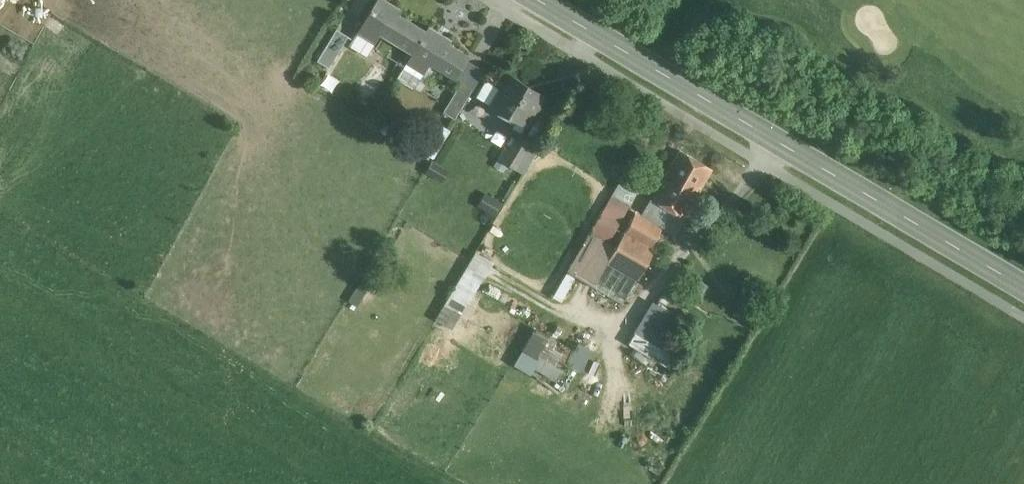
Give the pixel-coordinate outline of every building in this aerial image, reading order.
[(384,0),(377,0),(357,33),(375,44),(380,35),(412,54),(412,55),(426,32),(426,31),(399,15),(402,10),(384,0)] [(451,40),(428,27),(426,31),(426,32),(412,55),(412,54),(407,63),(424,73),(429,65),(455,80),(469,57),(449,45),(451,40)] [(336,30),(325,49),(337,56),(348,37),(336,30)] [(337,56),(325,49),(317,62),(329,69),(337,56)] [(543,96),(509,75),(499,91),(504,94),(495,108),(525,126),(543,96)] [(473,90),(461,83),(443,113),(455,120),(473,90)] [(434,159),(450,129),(435,121),(419,151),(434,159)] [(531,141),(520,135),(510,152),(521,158),(531,141)] [(510,152),(504,148),(498,160),(515,169),(521,158),(510,152)] [(712,169),(680,151),(660,185),(672,192),(679,180),(699,191),(712,169)] [(628,167),(590,232),(616,247),(623,234),(636,213),(637,211),(629,206),(645,177),(628,167)] [(699,191),(679,180),(672,192),(660,185),(652,200),(684,218),(699,191)] [(684,218),(652,200),(642,217),(662,228),(674,235),(684,218)] [(642,217),(636,213),(623,234),(650,249),(662,228),(642,217)] [(616,247),(590,232),(566,271),(592,287),(606,263),(616,247)] [(650,249),(623,234),(616,247),(606,263),(636,280),(653,251),(650,249)] [(474,257),(436,320),(453,330),(491,267),(474,257)] [(634,279),(605,265),(595,286),(624,300),(634,279)] [(691,320),(655,299),(631,341),(667,361),(691,320)] [(515,363),(554,384),(574,348),(534,327),(515,363)] [(582,371),(593,349),(578,342),(567,364),(582,371)]
